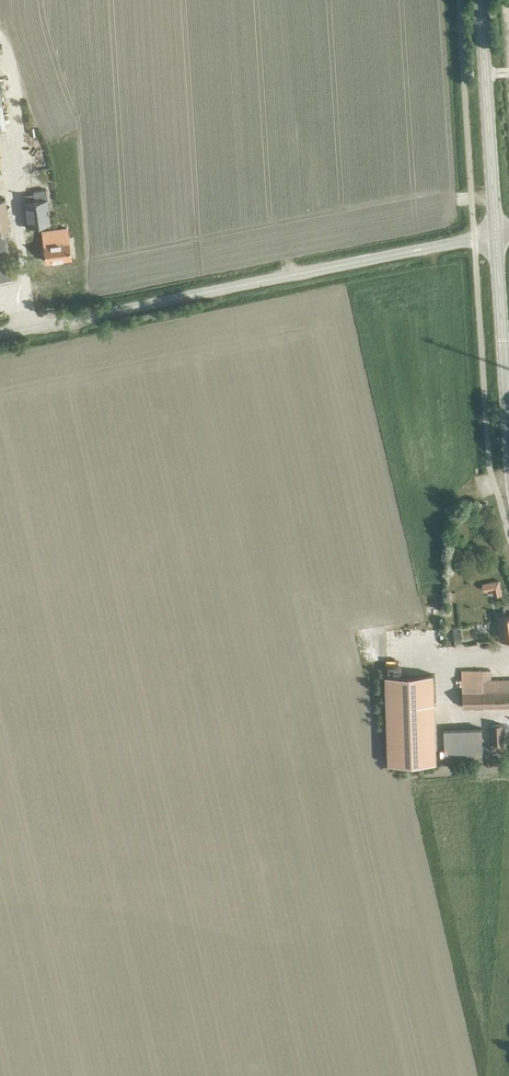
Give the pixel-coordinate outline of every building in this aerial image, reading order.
[(51,223),(48,198),(46,189),(34,191),(34,194),(24,195),(28,226),(51,223)] [(14,279),(7,230),(10,230),(5,200),(0,200),(0,281),(14,279)] [(68,227),(44,230),(46,244),(48,260),(73,257),(71,241),(70,241),(68,227)] [(508,639),(508,615),(497,617),(501,640),(508,639)] [(483,636),(491,634),(489,623),(481,624),(481,626),(484,626),(485,633),(483,633),(483,636)] [(508,705),(508,679),(491,680),(490,670),(461,671),(462,707),(508,705)] [(433,674),(385,675),(388,764),(436,762),(433,674)] [(491,742),(502,742),(501,724),(490,724),(491,742)] [(483,728),(445,729),(446,762),(484,761),(483,728)]
